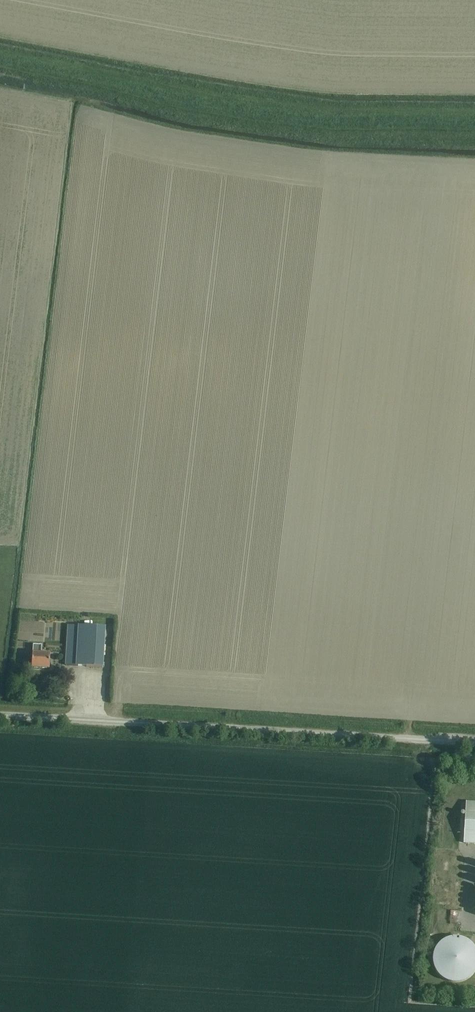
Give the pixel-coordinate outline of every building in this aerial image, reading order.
[(105,628),(68,625),(66,666),(102,668),(105,628)] [(33,645),(32,668),(49,669),(50,655),(41,654),(41,646),(33,645)] [(474,844),(474,802),(468,802),(465,843),(474,844)] [(474,945),(471,943),(468,940),(465,938),(461,937),(457,937),(453,937),(449,938),(446,939),(443,941),(440,943),(437,946),(435,950),(434,953),(433,957),(433,961),(433,965),(435,968),(436,972),(439,975),(441,978),(445,980),(448,981),(452,982),(456,983),(460,982),(464,981),(467,980),(471,977),(473,974),(474,972),(474,947),(474,945)]
